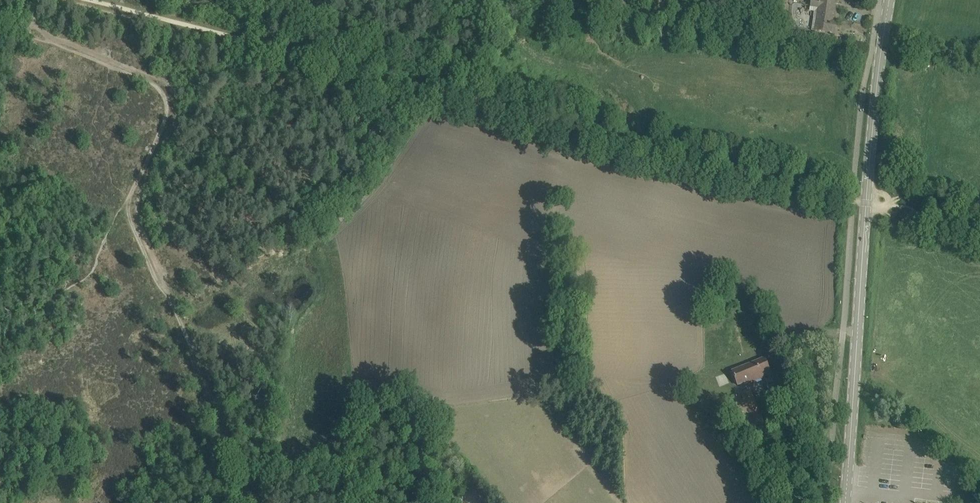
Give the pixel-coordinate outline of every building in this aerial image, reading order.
[(811,8),(819,9),(816,31),(835,34),(837,26),(831,25),(832,21),(833,21),(836,2),(822,0),(821,0),(820,0),(813,0),(811,8)] [(762,300),(751,297),(748,309),(759,312),(762,300)] [(732,372),(738,386),(748,382),(749,384),(771,375),(765,359),(732,372)] [(822,395),(811,390),(807,401),(817,405),(822,395)] [(748,406),(758,427),(764,424),(750,391),(743,394),(746,400),(748,406)] [(748,406),(746,400),(737,404),(739,409),(746,406),(748,406)]
